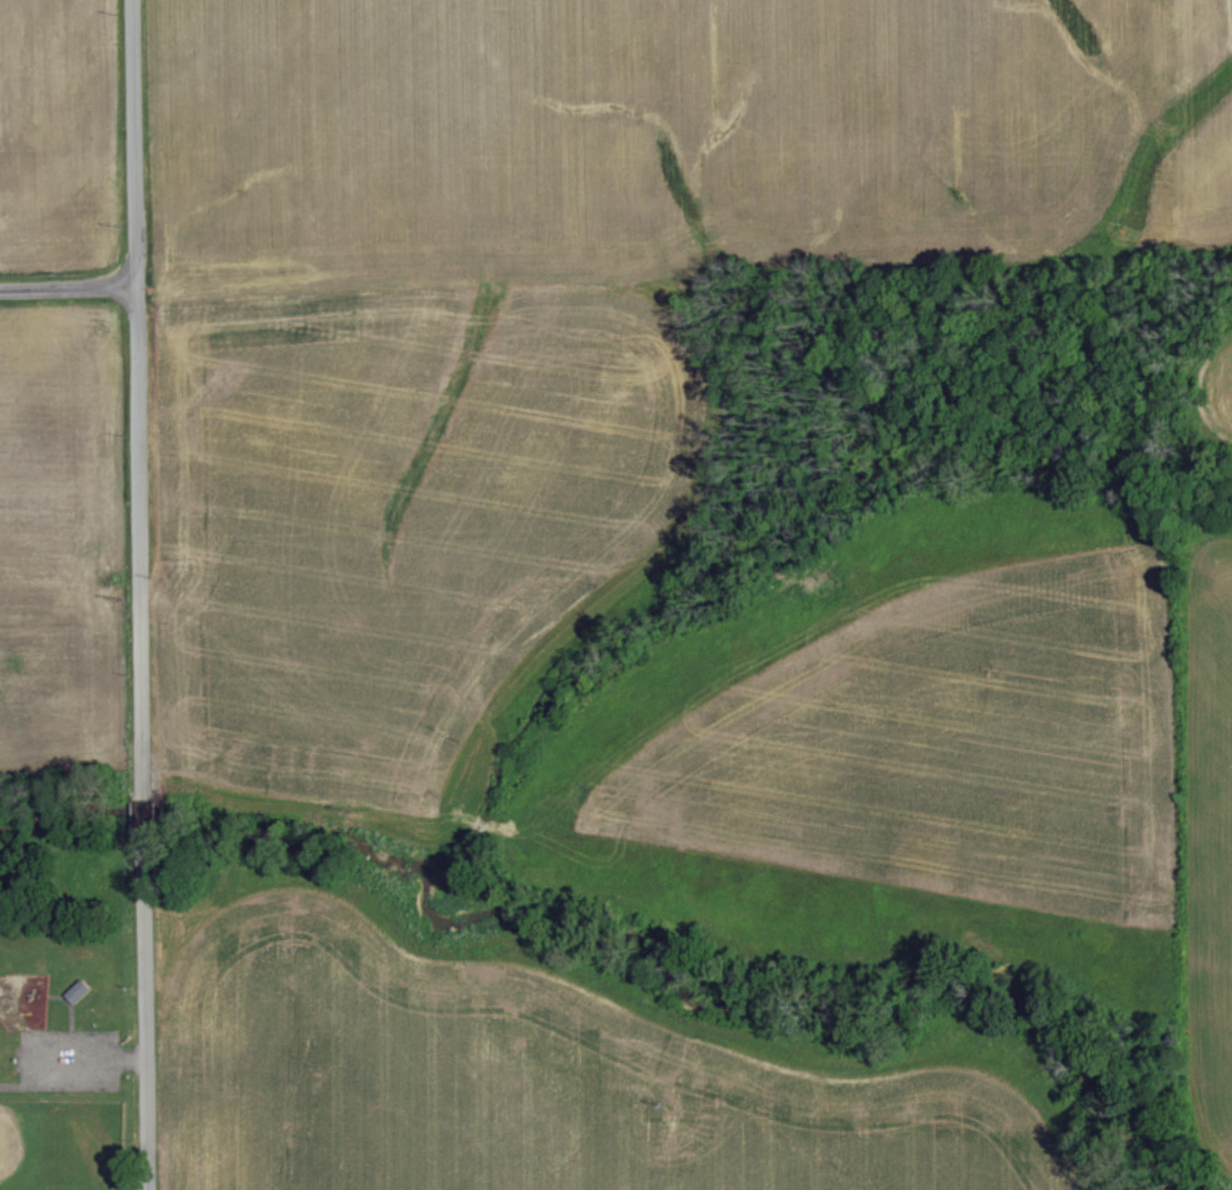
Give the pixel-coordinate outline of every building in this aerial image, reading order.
[(69,994),(78,1004),(95,989),(85,979),(69,994)]
